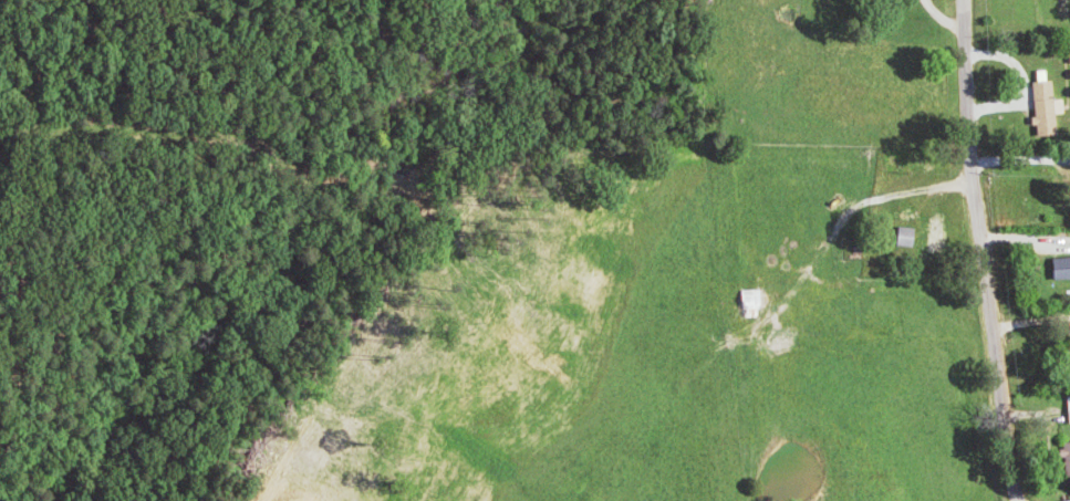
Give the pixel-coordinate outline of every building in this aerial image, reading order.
[(1037,81),(1038,117),(1038,135),(1059,134),(1058,113),(1067,113),(1066,98),(1058,99),(1057,80),(1037,81)] [(916,246),(917,227),(899,226),(899,245),(916,246)] [(1055,257),(1056,278),(1069,277),(1069,257),(1055,257)]
